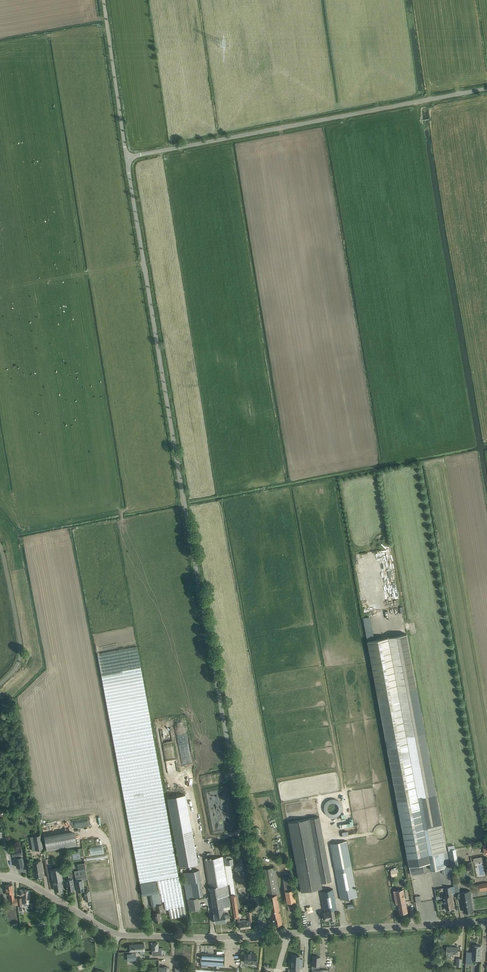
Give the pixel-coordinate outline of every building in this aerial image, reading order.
[(387,637),(428,863),(430,862),(431,870),(442,868),(446,867),(450,867),(447,852),(446,852),(406,634),(387,637)] [(368,641),(409,861),(410,866),(424,863),(428,863),(387,637),(368,641)] [(156,881),(158,893),(159,902),(161,901),(164,901),(166,910),(169,909),(170,918),(186,915),(185,910),(137,649),(98,657),(140,884),(156,881)] [(176,732),(186,730),(184,723),(174,726),(176,732)] [(171,728),(161,729),(163,745),(172,744),(171,728)] [(341,810),(342,808),(338,808),(338,809),(335,809),(335,808),(329,808),(330,805),(325,804),(324,814),(339,816),(340,810),(341,810)] [(330,817),(331,824),(344,822),(344,826),(352,825),(350,807),(343,807),(343,810),(349,810),(349,815),(330,817)] [(320,816),(289,822),(301,891),(322,888),(321,883),(331,881),(320,816)] [(342,832),(342,835),(356,833),(358,832),(357,825),(355,825),(355,827),(348,828),(348,831),(342,832)] [(192,828),(173,831),(179,866),(197,863),(192,828)] [(74,830),(44,835),(47,850),(77,845),(74,830)] [(33,836),(35,850),(42,849),(40,835),(33,836)] [(335,869),(351,866),(346,841),(330,844),(335,869)] [(89,848),(91,855),(104,853),(103,845),(89,848)] [(24,866),(23,861),(22,857),(21,854),(22,854),(21,847),(11,849),(12,856),(15,855),(15,858),(17,867),(24,866)] [(243,865),(241,855),(240,849),(235,850),(235,854),(238,853),(238,856),(236,856),(238,866),(243,865)] [(456,849),(449,850),(452,866),(458,865),(456,849)] [(223,856),(225,865),(225,866),(229,865),(233,864),(232,855),(223,856)] [(227,885),(228,885),(224,865),(224,866),(222,856),(205,859),(214,913),(213,913),(215,923),(226,921),(230,920),(228,914),(225,915),(225,911),(224,911),(223,907),(230,906),(227,885)] [(43,877),(43,872),(41,861),(33,862),(34,873),(35,878),(43,877)] [(78,870),(74,871),(75,878),(81,877),(87,876),(84,863),(77,864),(78,870)] [(424,865),(424,863),(410,866),(411,875),(412,875),(425,873),(424,865)] [(225,866),(225,865),(224,865),(228,885),(230,884),(232,896),(237,895),(232,867),(230,867),(229,865),(225,866)] [(351,866),(335,869),(341,899),(357,896),(351,866)] [(62,875),(60,867),(51,869),(54,886),(55,891),(62,889),(61,880),(63,880),(62,875)] [(273,925),(282,924),(277,894),(279,894),(275,867),(260,870),(265,896),(267,896),(271,919),(272,919),(273,925)] [(185,883),(201,879),(199,869),(184,873),(185,883)] [(75,889),(74,884),(72,873),(68,874),(69,878),(66,879),(67,885),(67,890),(75,889)] [(294,890),(292,882),(291,875),(282,876),(284,884),(285,892),(294,890)] [(84,890),(83,885),(82,880),(76,881),(77,886),(77,891),(84,890)] [(149,894),(158,893),(156,881),(140,884),(141,890),(142,895),(149,894)] [(453,883),(454,886),(456,898),(461,898),(464,912),(473,910),(470,891),(461,892),(459,885),(460,885),(460,882),(453,883)] [(10,906),(18,905),(17,898),(14,898),(13,889),(12,885),(5,885),(6,894),(9,894),(10,906)] [(439,896),(436,896),(436,899),(440,898),(444,898),(444,902),(443,902),(444,904),(445,904),(446,910),(454,908),(452,894),(450,887),(445,887),(447,896),(440,897),(439,896)] [(20,889),(20,896),(22,896),(22,903),(23,903),(23,905),(28,905),(28,903),(29,903),(29,890),(22,889),(22,890),(20,889)] [(333,889),(320,891),(324,910),(324,912),(323,912),(323,915),(324,920),(330,919),(330,920),(335,919),(333,909),(334,909),(336,909),(333,889)] [(294,890),(285,892),(287,903),(296,901),(294,890)] [(408,912),(407,907),(404,890),(394,891),(395,899),(396,904),(398,903),(400,913),(408,912)] [(151,906),(153,906),(160,905),(159,902),(158,893),(149,894),(151,906)] [(237,895),(232,896),(230,896),(233,919),(237,918),(239,918),(239,913),(240,913),(237,895)] [(197,899),(189,900),(190,909),(198,908),(197,899)] [(161,901),(159,902),(160,905),(153,906),(154,913),(153,913),(155,921),(161,920),(160,912),(164,911),(162,904),(161,901)] [(239,918),(237,918),(238,922),(239,922),(241,929),(250,927),(250,923),(252,922),(251,915),(252,915),(251,911),(246,912),(247,915),(248,915),(249,920),(245,921),(245,919),(240,920),(239,918)] [(145,953),(144,948),(144,943),(129,944),(129,951),(140,951),(140,954),(145,953)] [(158,948),(158,943),(151,943),(151,948),(152,955),(158,955),(158,954),(161,954),(161,948),(158,948)] [(480,960),(481,950),(481,945),(473,945),(472,952),(466,951),(466,956),(466,963),(472,964),(472,959),(480,960)] [(458,954),(458,952),(458,947),(447,946),(446,951),(446,954),(446,958),(451,958),(451,954),(458,954)] [(256,964),(256,959),(256,954),(244,953),(244,962),(250,963),(256,964)] [(223,965),(223,956),(201,955),(201,965),(223,965)] [(292,964),(291,967),(299,967),(299,966),(302,966),(302,962),(302,959),(299,959),(299,956),(293,955),(292,955),(292,959),(292,964)] [(312,969),(312,971),(328,971),(328,970),(319,969),(318,969),(318,967),(318,965),(319,965),(320,965),(320,957),(312,956),(312,964),(312,969)]
